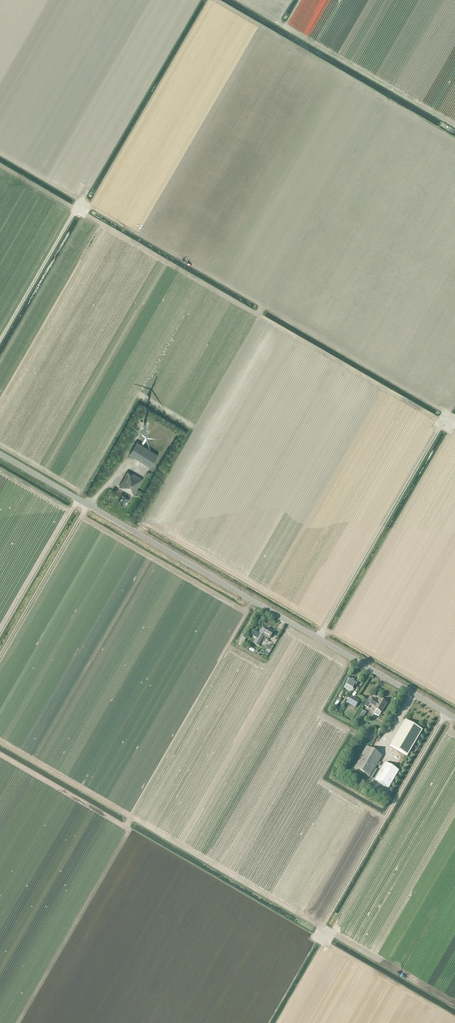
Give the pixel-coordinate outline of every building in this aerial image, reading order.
[(151,467),(158,455),(137,442),(130,454),(151,467)] [(133,495),(143,479),(133,473),(133,474),(128,472),(119,487),(126,491),(124,495),(123,494),(119,502),(125,506),(129,498),(131,494),(133,495)] [(256,638),(253,644),(260,647),(260,646),(259,645),(264,637),(265,637),(265,636),(269,639),(269,638),(270,639),(271,637),(272,636),(272,635),(273,632),(266,628),(265,630),(262,628),(259,634),(255,632),(252,636),(256,638)] [(354,689),(358,682),(349,677),(345,685),(354,689)] [(355,708),(359,701),(351,696),(346,703),(355,708)] [(373,699),(373,700),(369,698),(364,706),(368,709),(370,706),(374,708),(373,709),(376,710),(374,714),(379,717),(381,713),(382,712),(387,703),(380,699),(378,702),(373,699)] [(407,756),(423,731),(405,720),(390,746),(407,756)] [(366,747),(353,768),(354,769),(365,775),(370,778),(377,765),(379,766),(381,763),(379,762),(382,756),(366,747)] [(389,789),(399,771),(385,762),(374,781),(389,789)]
